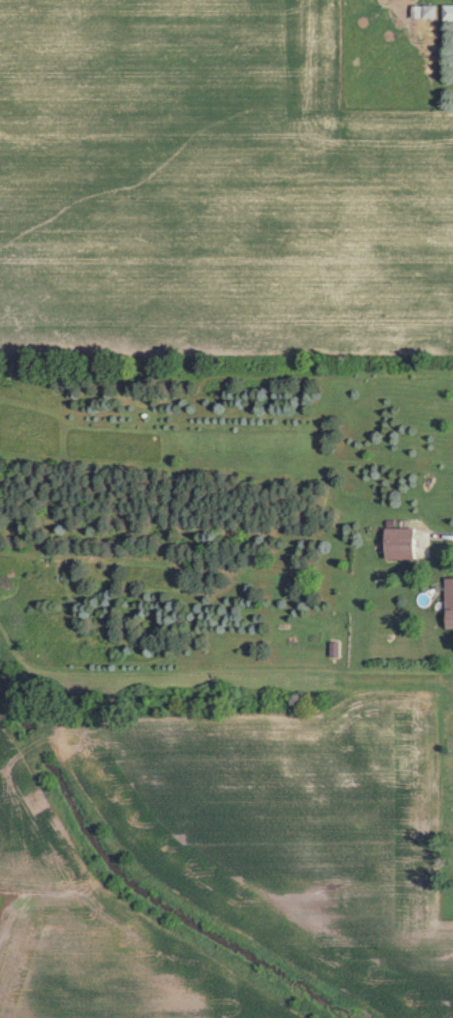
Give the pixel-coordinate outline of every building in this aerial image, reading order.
[(408,19),(434,19),(434,5),(408,5),(408,19)] [(440,5),(440,21),(452,21),(452,5),(440,5)] [(415,528),(379,528),(379,559),(415,559),(415,528)] [(441,578),(441,629),(452,629),(452,578),(441,578)]
